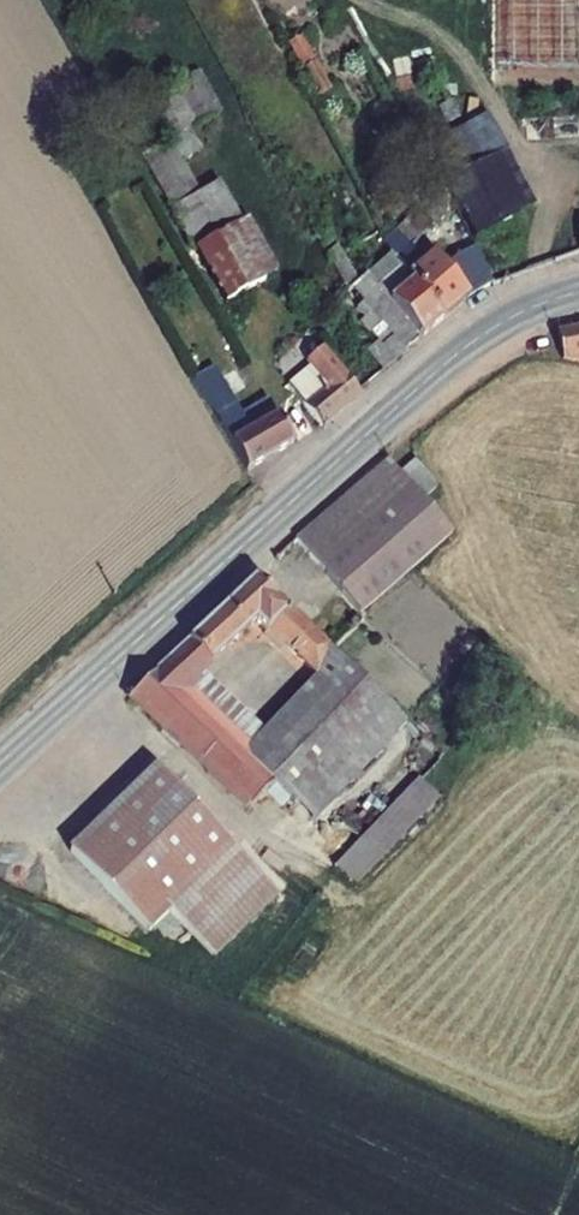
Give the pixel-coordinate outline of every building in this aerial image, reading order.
[(219,302),(275,275),(226,176),(198,190),(183,160),(203,151),(191,127),(221,113),(199,69),(146,95),(168,141),(145,151),(219,302)] [(426,142),(470,236),(532,207),(489,113),(426,142)] [(441,301),(492,279),(480,246),(457,255),(449,242),(434,250),(414,215),(400,229),(406,239),(441,301)] [(441,301),(406,239),(385,251),(396,270),(386,276),(410,319),(441,301)] [(560,325),(565,352),(578,350),(578,323),(560,325)] [(317,408),(356,371),(337,351),(317,330),(301,345),(305,349),(282,369),(317,408)] [(199,383),(206,396),(238,454),(284,428),(260,383),(238,395),(231,382),(241,376),(234,363),(199,383)] [(453,527),(424,497),(403,473),(386,455),(298,541),(364,609),(453,527)] [(415,461),(403,473),(424,497),(438,484),(415,461)] [(250,821),(277,797),(300,821),(313,835),(411,743),(259,580),(177,660),(201,685),(262,628),(329,697),(311,698),(311,712),(251,769),(186,699),(162,674),(137,699),(223,793),(250,821)] [(201,685),(177,660),(162,674),(186,699),(201,685)] [(278,904),(158,775),(69,857),(142,937),(182,900),(228,950),(278,904)] [(445,805),(423,783),(414,791),(335,865),(357,888),(445,805)]
